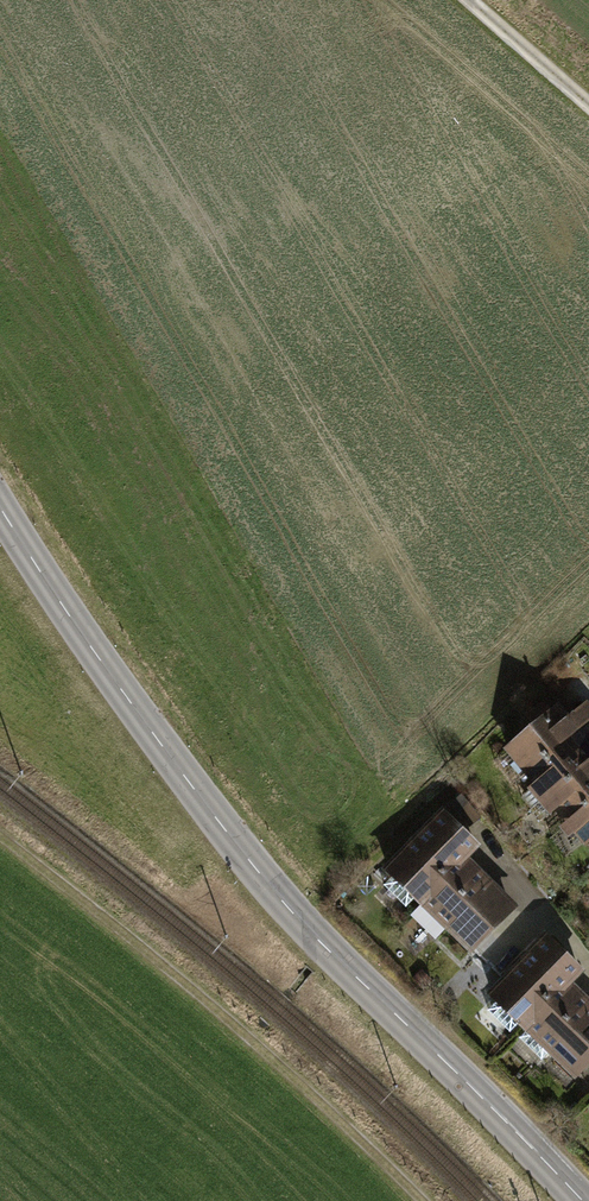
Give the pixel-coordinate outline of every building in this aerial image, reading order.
[(588,721),(588,706),(587,703),(575,713),(584,724),(588,721)] [(554,710),(508,749),(527,772),(573,734),(554,710)] [(527,772),(546,795),(588,759),(588,753),(573,734),(527,772)] [(546,795),(565,818),(588,798),(588,759),(546,795)] [(481,819),(464,796),(455,803),(472,826),(481,819)] [(565,818),(585,842),(588,839),(588,798),(565,818)] [(419,900),(421,898),(445,874),(452,881),(468,864),(461,857),(474,844),(444,814),(388,870),(394,875),(384,885),(405,905),(415,896),(419,900)] [(445,874),(421,898),(426,903),(416,913),(437,933),(447,924),(472,948),(492,928),(490,925),(510,905),(468,864),(452,881),(445,874)] [(555,1006),(572,989),(566,983),(579,969),(546,937),(532,951),(533,953),(492,995),(498,1000),(488,1010),(509,1030),(519,1021),(523,1025),(525,1023),(548,999),(555,1006)] [(525,1023),(529,1027),(519,1037),(541,1058),(551,1049),(576,1073),(588,1060),(588,1005),(572,989),(555,1006),(548,999),(525,1023)]
